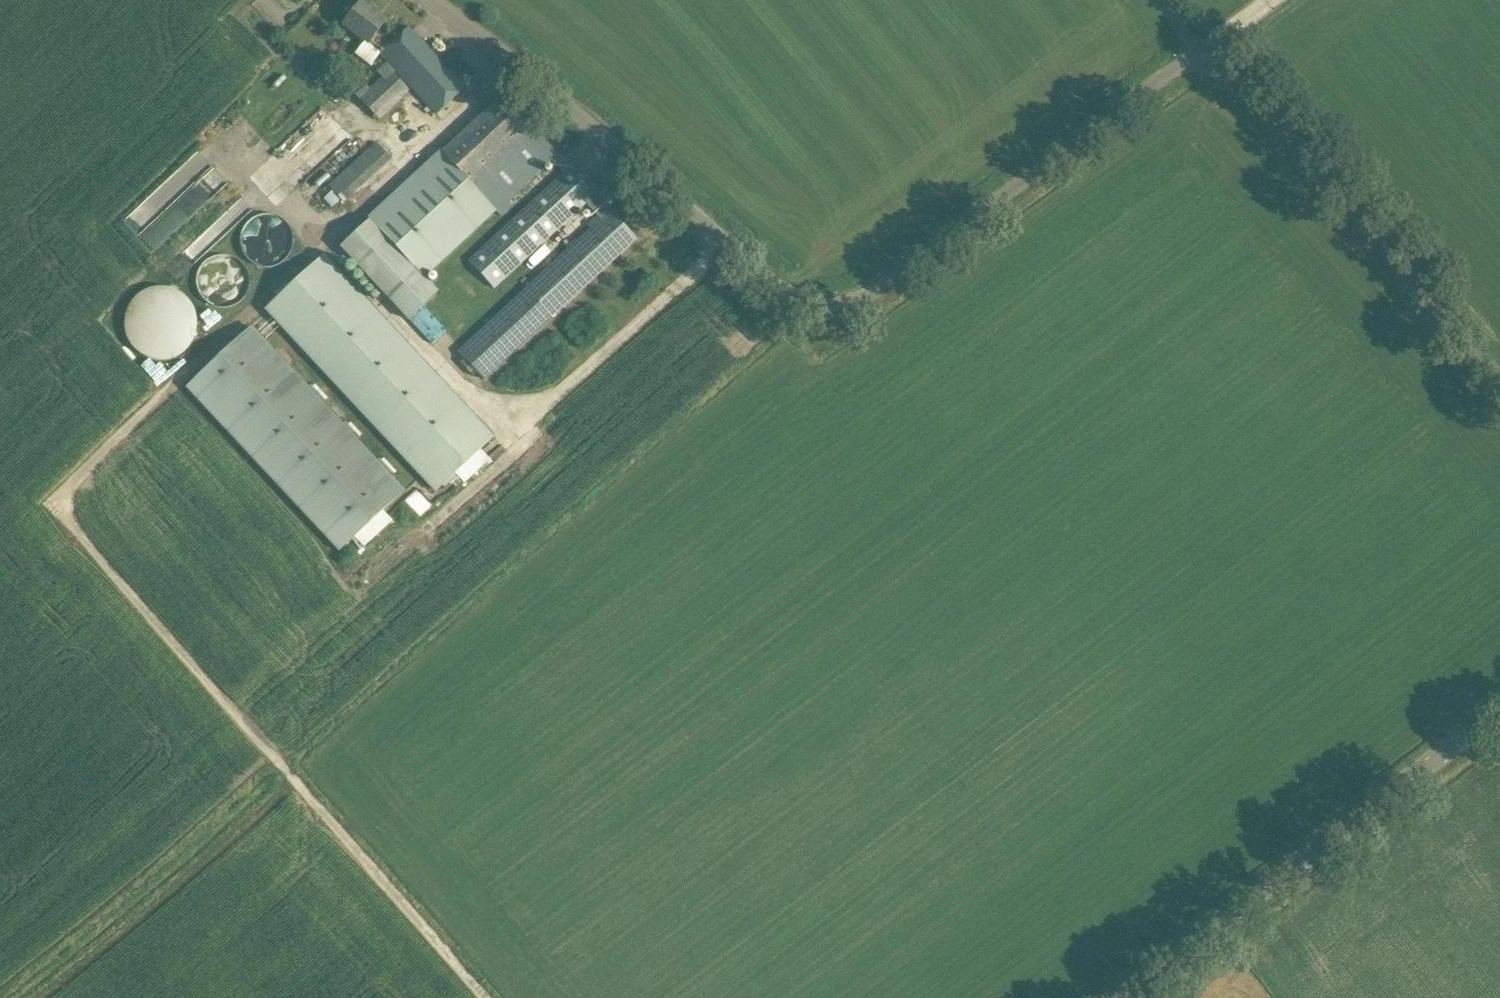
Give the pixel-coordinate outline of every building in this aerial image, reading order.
[(350,17),(344,25),(365,41),(355,53),(371,66),(381,53),(383,55),(392,42),(378,31),(386,20),(362,1),(350,17)] [(367,84),(356,94),(378,117),(410,88),(394,71),(396,69),(437,113),(465,87),(409,27),(392,42),(383,55),(389,61),(378,71),(385,78),(373,90),(367,84)] [(503,95),(341,247),(408,319),(438,291),(426,277),(496,211),(487,201),(489,199),(499,209),(541,169),(554,183),(470,261),(495,288),(586,203),(599,218),(597,220),(598,221),(458,351),(485,380),(637,238),(503,95)] [(330,185),(344,202),(391,158),(377,142),(330,185)] [(257,265),(266,267),(273,267),(280,265),(286,259),(291,253),(294,243),(293,232),(289,224),(283,219),(275,214),(266,213),(257,215),(249,221),(243,230),(241,240),(242,248),(246,256),(251,261),(257,265)] [(265,310),(435,492),(495,436),(324,254),(265,310)] [(248,271),(244,265),(237,259),(229,255),(221,255),(212,257),(206,261),(200,269),(197,278),(198,289),(202,297),(209,303),(218,307),(228,307),(239,303),(246,296),(250,287),(250,278),(248,271)] [(206,334),(206,331),(206,328),(205,325),(204,321),(203,318),(202,316),(200,313),(197,310),(195,307),(192,304),(190,303),(186,301),(184,299),(180,298),(177,297),(173,296),(169,296),(165,296),(162,297),(158,298),(155,299),(151,301),(149,302),(146,304),(143,307),(141,309),(139,311),(138,313),(136,316),(134,320),(133,323),(132,327),(131,331),(131,334),(132,338),(132,341),(132,343),(133,345),(135,349),(136,351),(138,355),(140,358),(143,361),(146,363),(149,365),(152,367),(155,368),(158,370),(162,370),(166,371),(169,371),(171,371),(175,370),(178,370),(180,369),(184,368),(186,367),(190,365),(193,362),(196,360),(198,357),(200,353),(202,350),(204,346),(205,343),(206,339),(206,336),(206,334)] [(187,386),(339,551),(406,489),(254,324),(187,386)]
